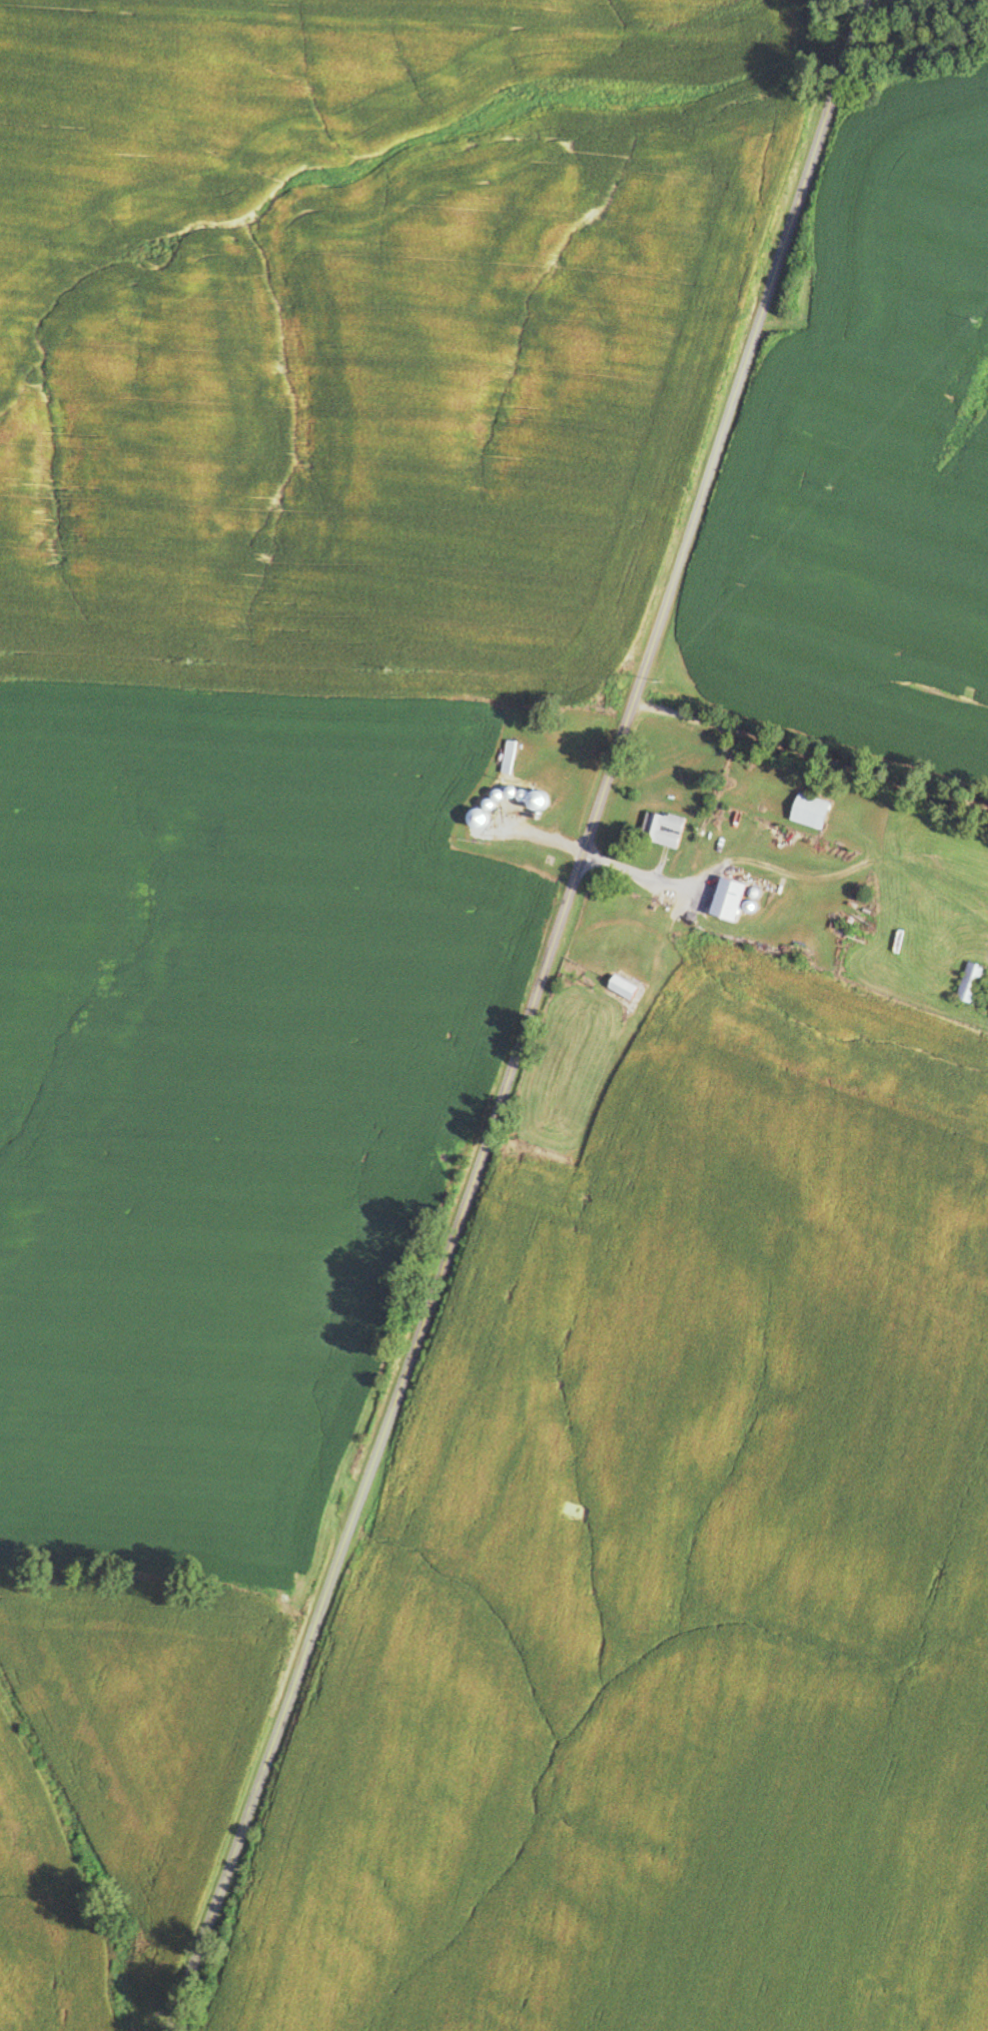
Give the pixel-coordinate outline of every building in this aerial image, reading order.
[(504,774),(514,776),(521,743),(511,741),(504,774)] [(794,821),(826,832),(835,804),(803,794),(794,821)] [(690,822),(653,810),(644,837),(681,849),(690,822)] [(715,916),(740,924),(751,886),(726,878),(715,916)] [(972,962),(959,999),(976,1005),(987,971),(987,968),(972,962)] [(612,990),(636,1001),(642,987),(619,977),(612,990)]
